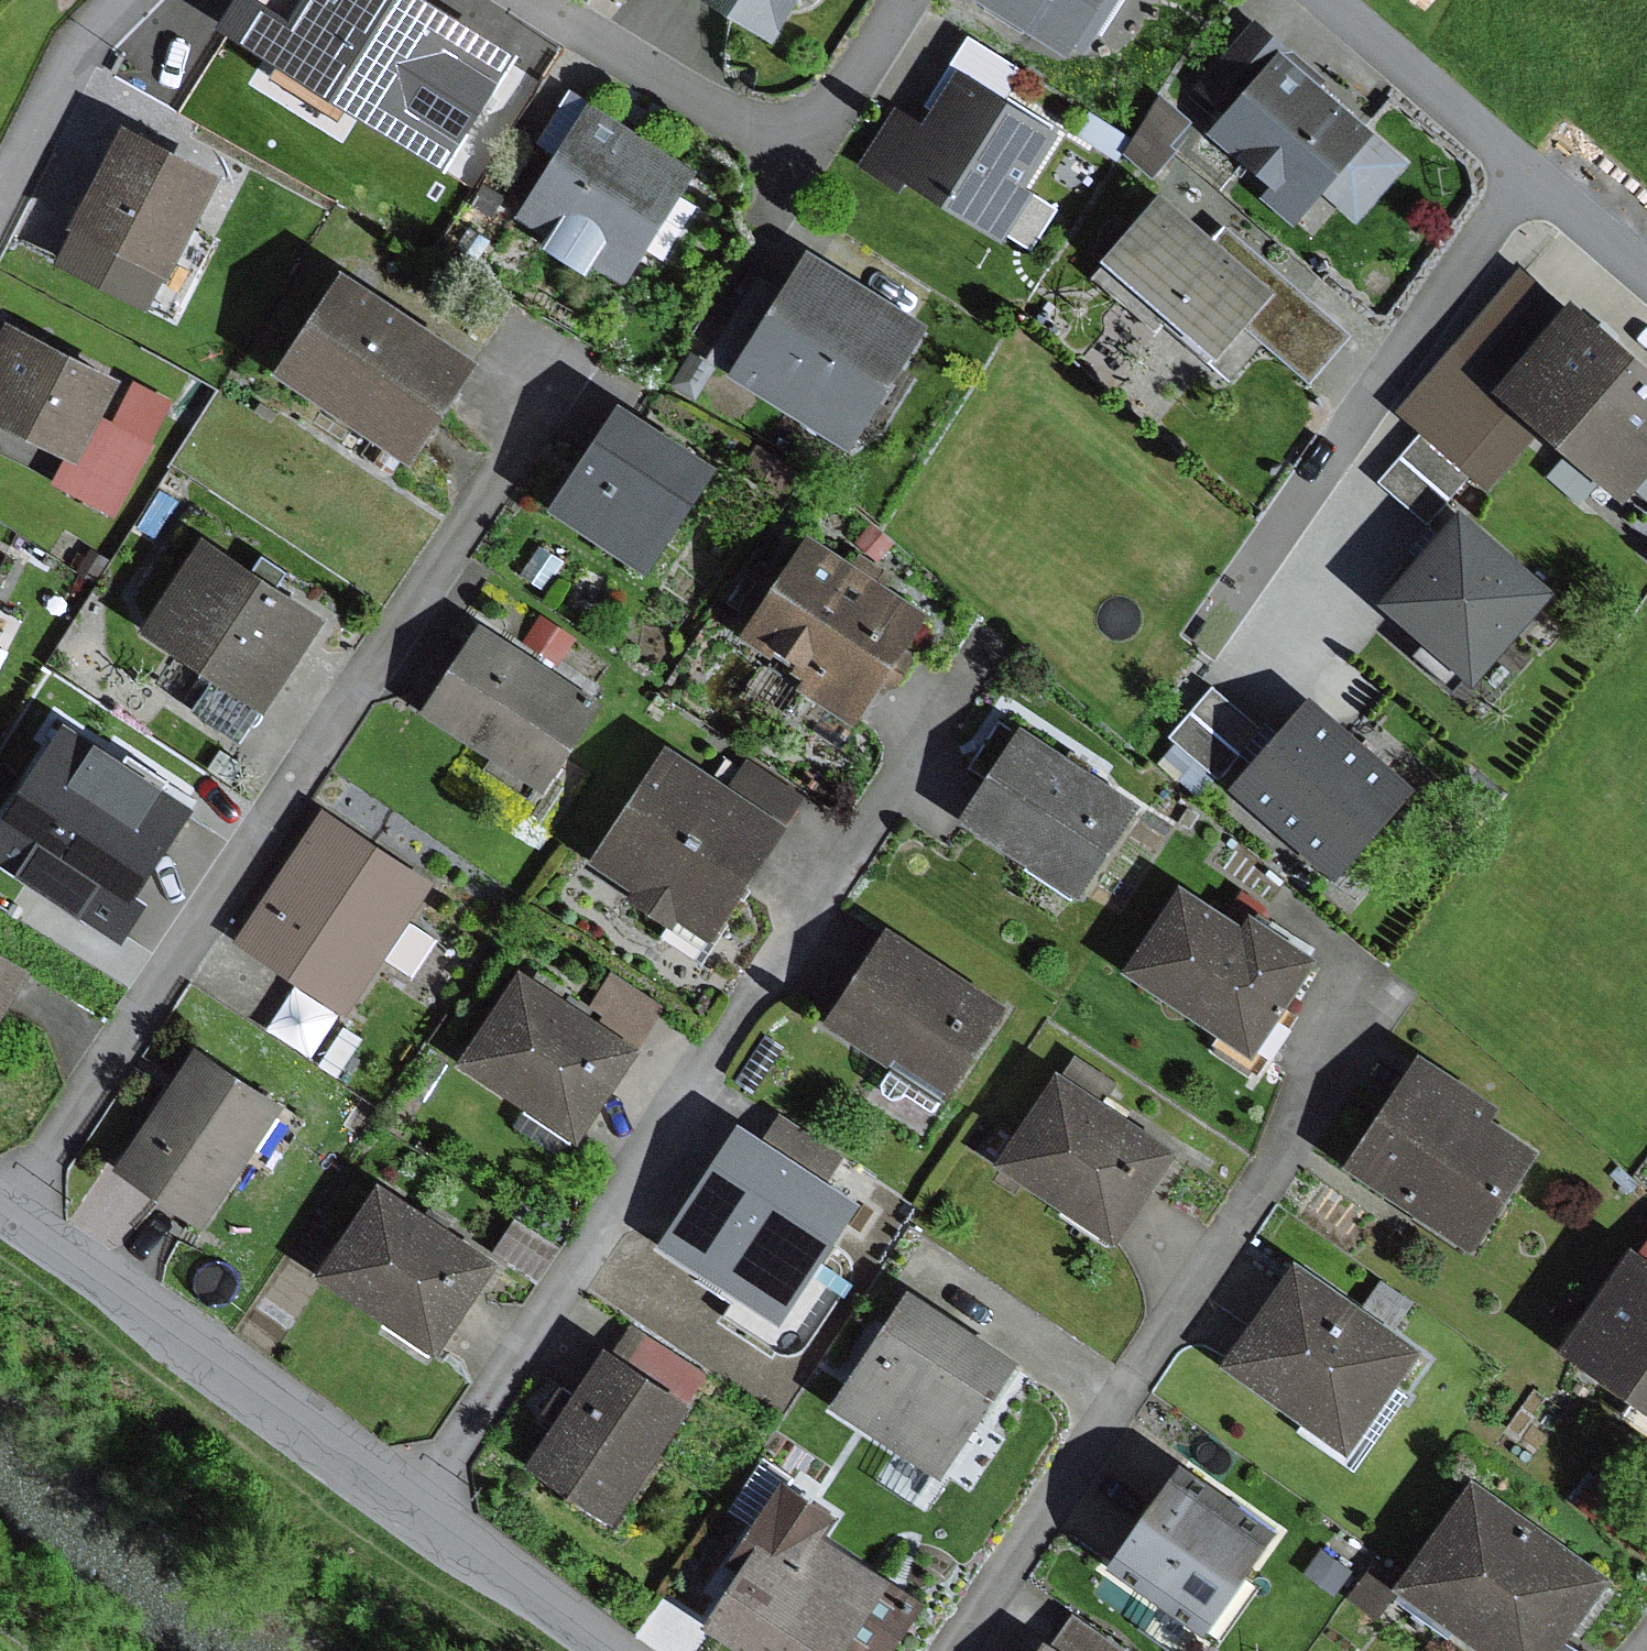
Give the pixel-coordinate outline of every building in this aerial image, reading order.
[(408,0),(317,0),(294,38),(406,106),(454,27),(408,0)] [(777,33),(799,0),(725,0),(777,33)] [(1074,49),(1079,41),(1089,48),(1119,0),(996,0),(1074,49)] [(1232,110),(1286,48),(1254,19),(1199,82),(1232,110)] [(1412,159),(1286,48),(1232,110),(1216,127),(1275,179),(1265,191),(1297,219),(1328,185),(1362,215),(1412,159)] [(928,117),(896,167),(1007,237),(1038,187),(1027,180),(1061,125),(961,63),(928,117)] [(1178,151),(1182,146),(1175,141),(1197,120),(1165,90),(1144,126),(1178,151)] [(702,165),(595,97),(524,210),(631,278),(702,165)] [(896,167),(928,117),(895,97),(859,155),(891,175),(896,167)] [(229,167),(131,117),(81,216),(174,263),(179,266),(229,167)] [(1178,151),(1144,126),(1130,150),(1157,172),(1178,151)] [(1282,284),(1168,184),(1113,248),(1180,305),(1227,347),(1249,322),(1282,284)] [(174,263),(81,216),(60,255),(154,303),(174,263)] [(934,319),(815,246),(790,283),(742,364),(862,437),(934,319)] [(1180,305),(1113,248),(1094,271),(1160,328),(1180,305)] [(1507,380),(1573,304),(1525,262),(1399,406),(1426,429),(1474,471),(1490,485),(1550,417),(1507,380)] [(487,351),(354,264),(289,362),(422,449),(487,351)] [(742,364),(790,283),(762,266),(714,347),(742,364)] [(1290,274),(1282,284),(1249,322),(1315,378),(1356,330),(1290,274)] [(1583,292),(1573,304),(1507,380),(1633,488),(1646,471),(1646,347),(1583,292)] [(0,337),(0,414),(84,456),(106,415),(128,374),(11,315),(0,337)] [(730,462),(629,392),(557,497),(657,566),(730,462)] [(156,442),(106,415),(84,456),(68,487),(117,514),(156,442)] [(1426,429),(1382,479),(1429,521),(1474,471),(1426,429)] [(1469,502),(1390,593),(1485,674),(1563,584),(1469,502)] [(874,520),(859,540),(881,557),(897,537),(874,520)] [(932,608),(814,527),(743,630),(861,711),(932,608)] [(331,612),(208,531),(148,622),(220,670),(270,703),(331,612)] [(13,564),(0,557),(0,589),(13,564)] [(542,613),(522,645),(559,668),(579,637),(542,613)] [(522,645),(486,621),(429,707),(547,785),(604,699),(559,668),(522,645)] [(270,703),(220,670),(197,705),(247,738),(270,703)] [(1216,682),(1174,731),(1222,772),(1263,723),(1216,682)] [(1314,690),(1236,779),(1341,872),(1420,783),(1314,690)] [(68,713),(0,818),(0,847),(85,903),(109,866),(146,890),(204,800),(68,713)] [(1145,799),(1025,723),(967,814),(1086,890),(1145,799)] [(735,777),(672,738),(598,853),(642,881),(634,893),(679,921),(686,910),(719,931),(793,814),(735,777)] [(749,756),(735,777),(793,814),(807,792),(749,756)] [(437,877),(328,804),(240,934),(349,1008),(437,877)] [(146,890),(109,866),(85,903),(130,933),(155,896),(146,890)] [(1247,919),(1189,879),(1130,964),(1260,1053),(1330,954),(1258,904),(1247,919)] [(1011,1007),(893,929),(833,1018),(896,1060),(901,1052),(950,1085),(956,1088),(1011,1007)] [(589,1007),(525,966),(465,1058),(584,1136),(645,1043),(589,1007)] [(613,969),(589,1007),(645,1043),(669,1005),(613,969)] [(287,1099),(202,1044),(124,1164),(208,1219),(287,1099)] [(1506,1099),(1424,1045),(1351,1158),(1479,1241),(1544,1143),(1497,1112),(1506,1099)] [(950,1085),(901,1052),(896,1060),(888,1073),(889,1085),(896,1090),(907,1089),(911,1083),(939,1102),(950,1085)] [(1184,1147),(1064,1070),(1006,1159),(1126,1236),(1184,1147)] [(782,1109),(766,1133),(832,1177),(848,1153),(782,1109)] [(766,1133),(744,1119),(664,1239),(781,1317),(861,1197),(832,1177),(766,1133)] [(501,1261),(382,1182),(323,1268),(442,1348),(501,1261)] [(519,1217),(498,1250),(542,1278),(563,1245),(519,1217)] [(1640,1238),(1570,1339),(1641,1388),(1628,1407),(1646,1420),(1646,1242),(1640,1238)] [(1427,1342),(1301,1254),(1229,1357),(1355,1444),(1427,1342)] [(1022,1356),(913,1284),(836,1399),(945,1472),(1022,1356)] [(653,1334),(638,1356),(696,1395),(711,1372),(653,1334)] [(638,1356),(609,1338),(531,1457),(623,1517),(701,1397),(696,1395),(638,1356)] [(1279,1532),(1180,1466),(1118,1558),(1217,1624),(1279,1532)] [(789,1475),(732,1559),(744,1567),(708,1620),(754,1650),(846,1650),(848,1648),(853,1650),(895,1650),(930,1599),(828,1531),(842,1510),(789,1475)] [(1477,1479),(1404,1581),(1501,1650),(1564,1650),(1616,1578),(1477,1479)] [(1326,1547),(1308,1570),(1337,1592),(1355,1569),(1326,1547)] [(1374,1564),(1351,1594),(1382,1617),(1404,1587),(1374,1564)] [(1059,1639),(1077,1650),(1126,1650),(1128,1647),(1077,1612),(1059,1639)] [(1050,1634),(1040,1650),(1077,1650),(1059,1639),(1050,1634)]
